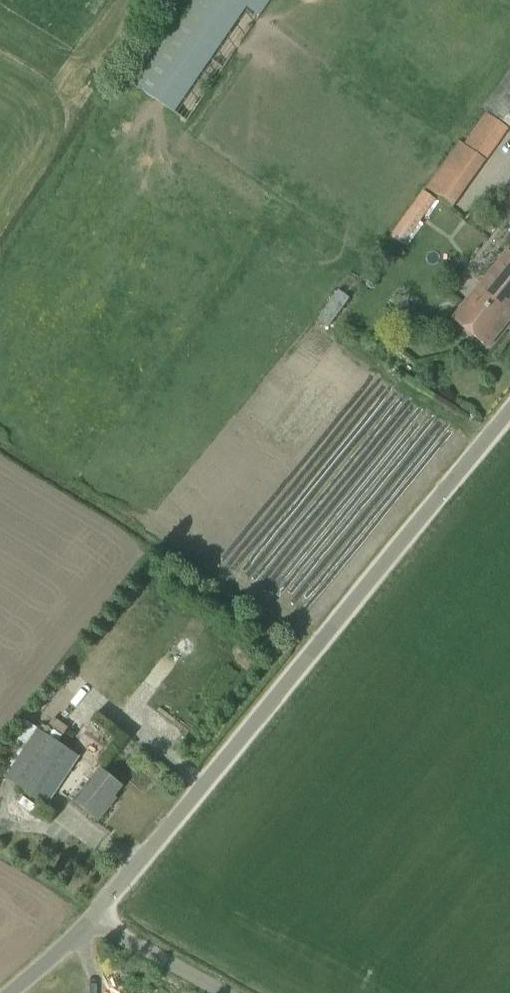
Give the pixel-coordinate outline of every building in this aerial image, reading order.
[(186,123),(270,0),(190,0),(132,85),(186,123)] [(483,110),(487,113),(509,128),(509,71),(483,110)] [(402,246),(436,200),(424,191),(389,237),(402,246)] [(453,320),(488,348),(509,321),(509,253),(508,251),(481,285),(453,320)] [(330,328),(353,295),(341,288),(319,320),(330,328)] [(88,726),(75,746),(95,759),(108,739),(88,726)] [(39,730),(7,778),(48,805),(79,757),(39,730)] [(109,804),(122,787),(101,770),(75,802),(99,821),(111,805),(109,804)]
